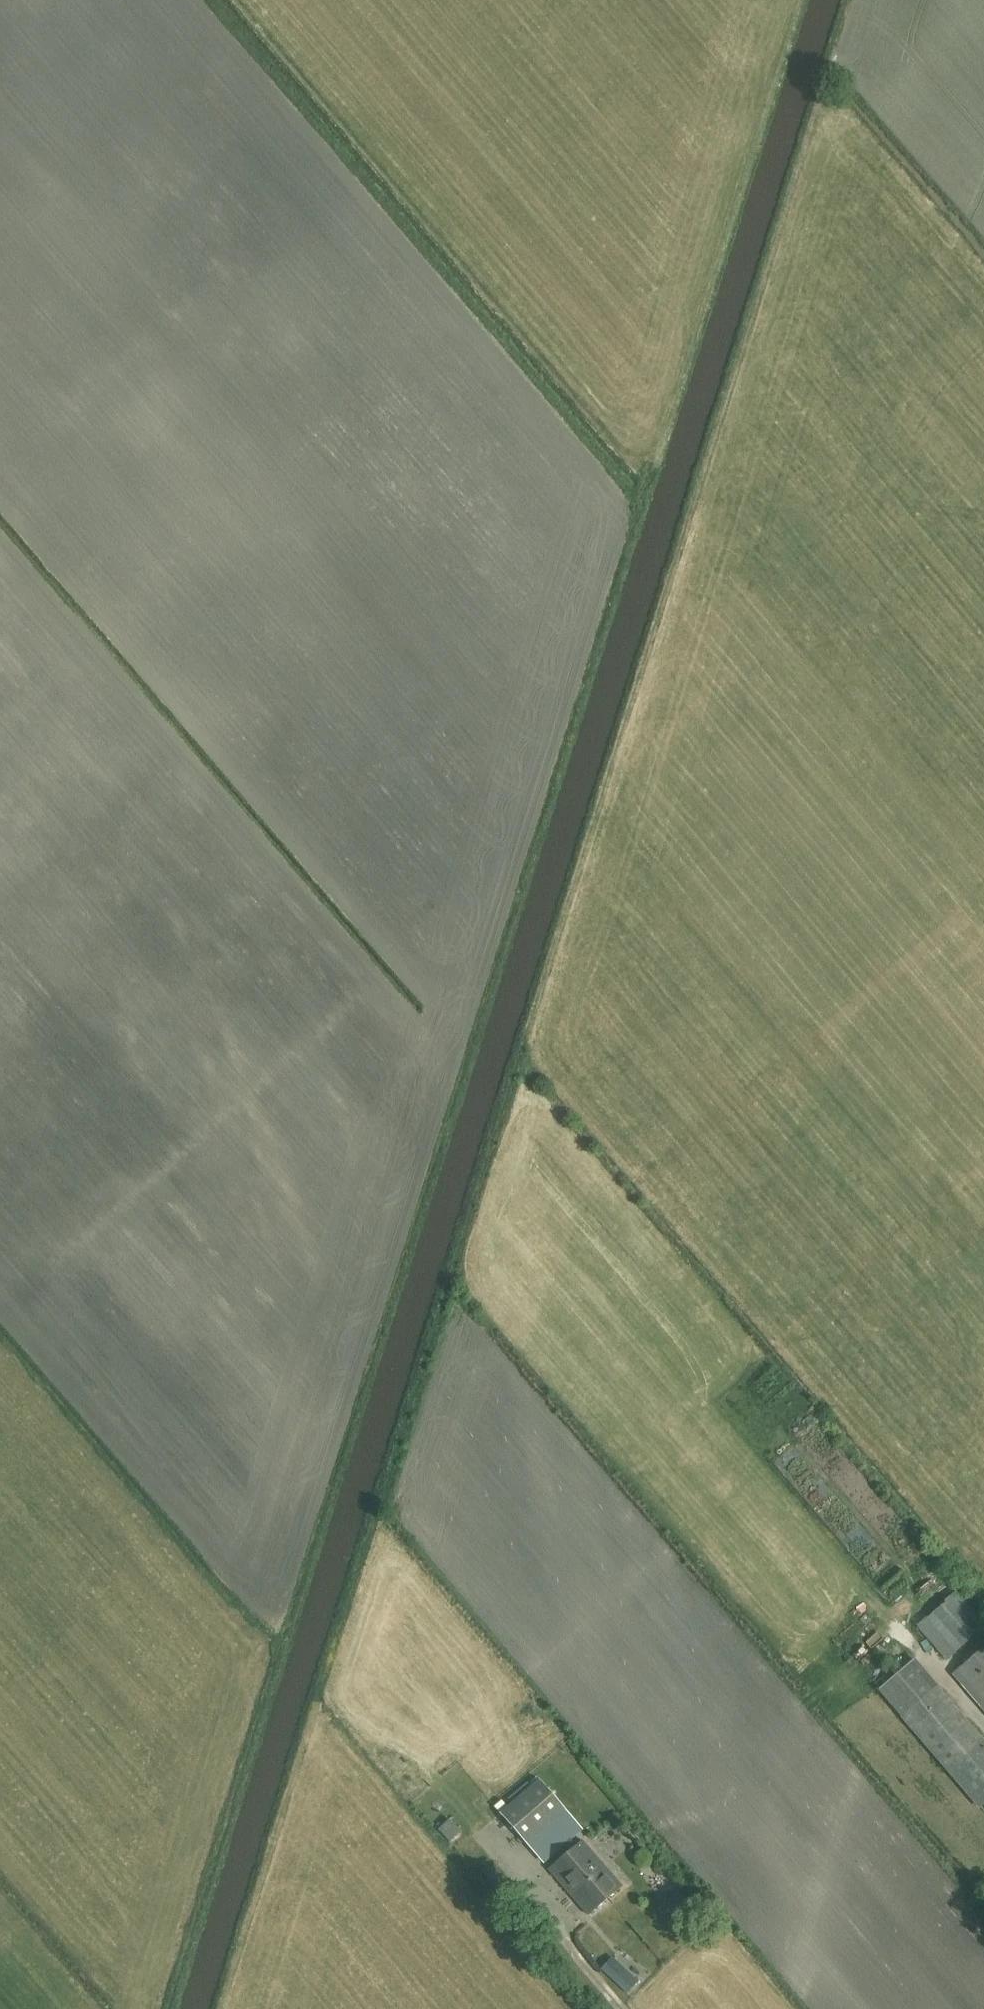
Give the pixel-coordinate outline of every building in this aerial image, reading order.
[(983,1627),(983,1626),(955,1592),(916,1625),(945,1658),(983,1627)] [(953,1674),(983,1710),(983,1648),(953,1674)] [(983,1804),(983,1744),(913,1659),(879,1688),(979,1808),(983,1804)] [(525,1844),(564,1810),(537,1780),(498,1814),(525,1844)] [(453,1816),(441,1824),(449,1838),(462,1830),(453,1816)] [(588,1874),(608,1896),(621,1885),(581,1839),(563,1854),(584,1878),(588,1874)] [(588,1874),(584,1878),(563,1854),(548,1868),(588,1914),(608,1896),(588,1874)] [(616,1955),(605,1965),(627,1988),(637,1978),(616,1955)]
